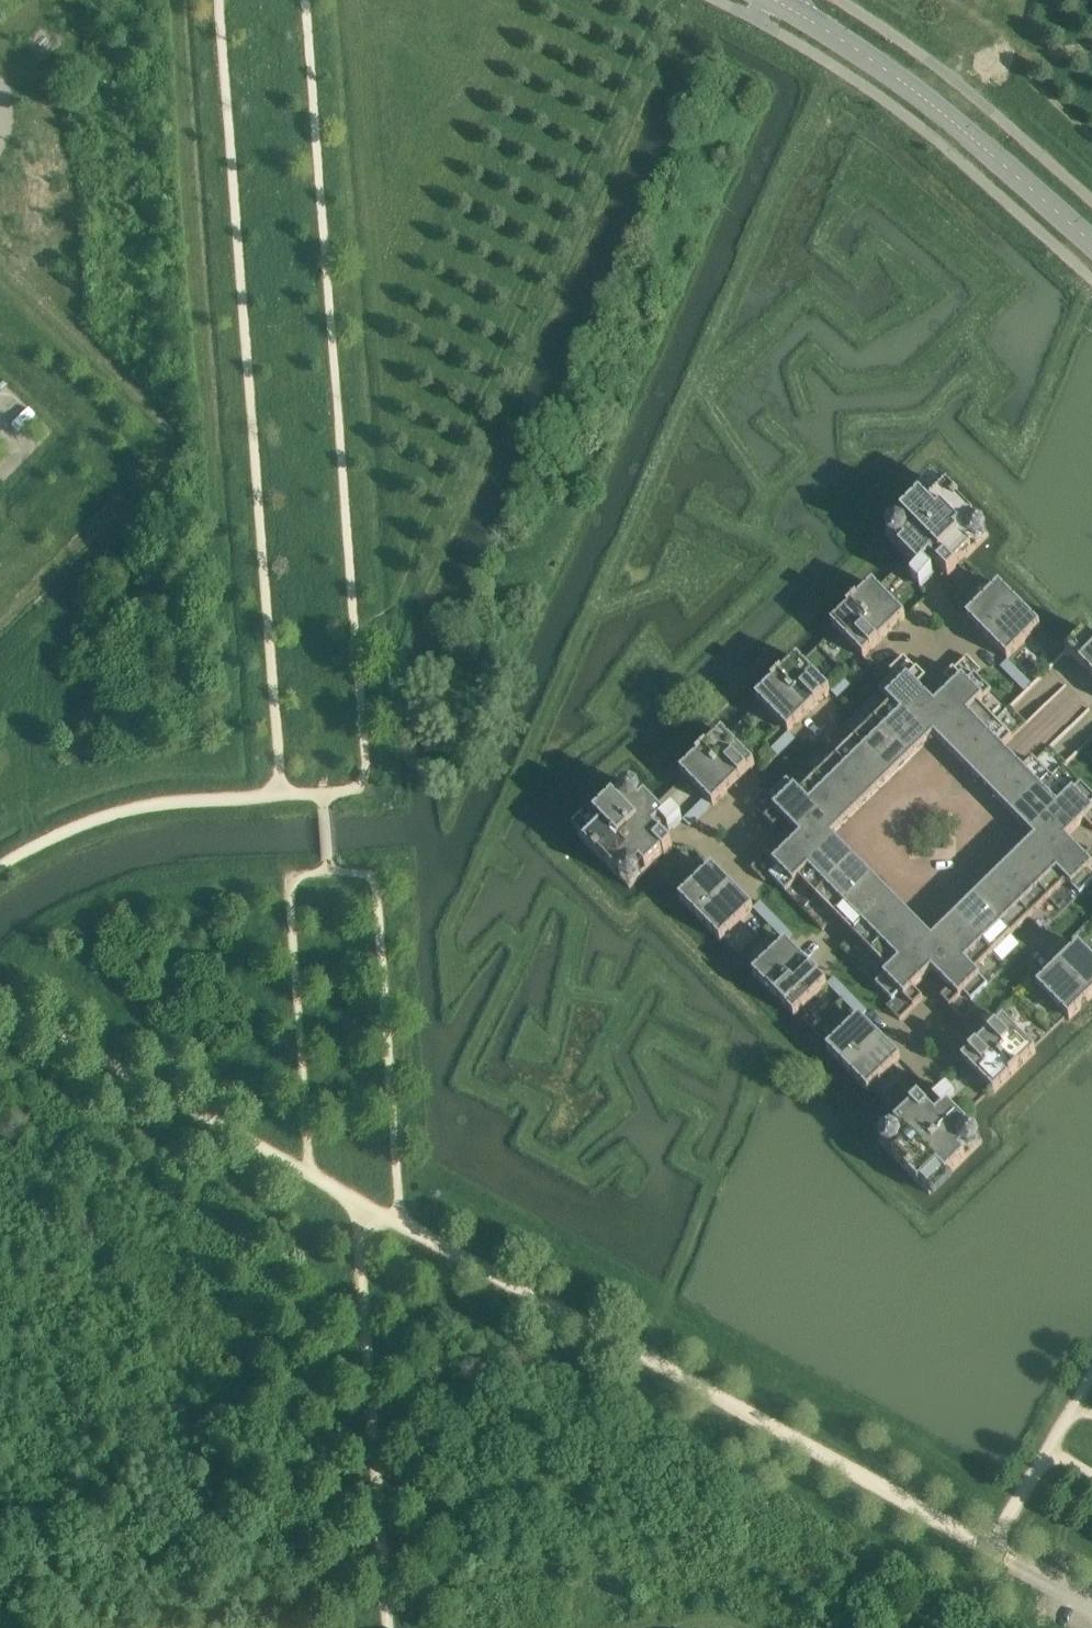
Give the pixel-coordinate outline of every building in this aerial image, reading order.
[(918,502),(884,534),(907,558),(918,570),(911,577),(920,586),(929,577),(933,574),(924,565),(930,559),(948,578),(956,570),(955,568),(965,558),(969,554),(989,535),(937,482),(933,478),(913,497),(918,502)] [(905,617),(876,587),(873,584),(852,605),(884,637),(905,617)] [(966,618),(987,638),(1020,606),(1019,606),(999,585),(966,618)] [(863,658),(884,637),(852,605),(831,625),(834,628),(863,658)] [(987,638),(1007,659),(1040,627),(1020,606),(987,638)] [(1067,653),(1079,665),(1091,678),(1091,634),(1087,629),(1065,651),(1067,653)] [(903,656),(889,669),(895,675),(903,683),(917,669),(903,656)] [(967,656),(954,669),(967,683),(975,675),(980,670),(967,656)] [(801,661),(797,658),(776,678),(809,711),(830,691),(801,661)] [(1032,685),(1007,659),(1000,666),(1025,691),(1032,685)] [(895,675),(879,690),(924,735),(930,741),(934,737),(934,709),(935,706),(917,687),(926,678),(917,669),(903,683),(895,675)] [(934,709),(934,737),(938,741),(944,736),(990,691),(975,675),(967,683),(954,669),(953,669),(944,678),(953,688),(935,706),(934,709)] [(836,697),(853,680),(847,674),(830,690),(836,697)] [(788,732),(809,711),(776,678),(756,699),(759,702),(788,732)] [(891,704),(873,722),(905,754),(910,760),(930,741),(924,735),(879,690),(878,691),(891,704)] [(944,736),(938,741),(956,759),(962,754),(994,722),(978,705),(991,692),(990,691),(944,736)] [(854,740),(854,741),(875,762),(886,773),(891,779),(910,760),(905,754),(873,722),(854,740)] [(962,754),(956,759),(974,777),(984,788),(1023,750),(1012,740),(1012,739),(994,722),(962,754)] [(733,785),(754,765),(755,764),(725,735),(722,731),(701,752),(733,785)] [(794,738),(788,732),(771,748),(778,755),(794,738)] [(845,749),(837,757),(858,779),(869,789),(875,795),(883,787),(891,779),(886,773),(875,762),(854,741),(845,749)] [(1023,750),(984,788),(995,799),(1012,817),(1018,811),(1051,779),(1034,762),(1033,761),(1023,750)] [(683,775),(705,797),(711,804),(713,805),(733,785),(701,752),(680,772),(683,775)] [(837,757),(818,776),(850,808),(855,814),(875,795),(869,789),(858,779),(837,757)] [(787,780),(786,781),(831,827),(836,833),(855,814),(850,808),(818,776),(800,793),(787,780)] [(1018,811),(1012,817),(1030,835),(1036,829),(1082,784),(1081,783),(1068,796),(1051,779),(1018,811)] [(764,818),(773,828),(783,819),(800,837),(804,837),(832,837),(836,833),(831,827),(786,781),(770,797),(778,805),(764,818)] [(593,811),(573,830),(578,835),(629,887),(652,865),(663,854),(664,855),(672,847),(654,829),(661,823),(669,832),(673,829),(682,820),(672,810),(665,818),(653,806),(631,783),(597,816),(593,811)] [(1030,835),(1034,839),(1062,840),(1066,840),(1084,822),(1091,830),(1091,811),(1089,808),(1091,805),(1091,795),(1082,784),(1036,829),(1030,835)] [(765,791),(751,805),(764,818),(778,805),(770,797),(765,791)] [(711,804),(705,797),(682,819),(689,826),(711,804)] [(773,845),(764,855),(777,869),(769,876),(785,892),(830,847),(836,842),(832,837),(804,837),(800,837),(782,855),(773,845)] [(1030,844),(1036,849),(1080,895),(1091,884),(1091,876),(1088,872),(1091,868),(1091,850),(1084,858),(1066,840),(1062,840),(1034,839),(1030,844)] [(830,847),(785,892),(786,893),(799,880),(817,899),(849,866),(855,861),(836,842),(830,847)] [(1030,844),(1011,862),(1016,868),(1048,901),(1066,883),(1079,896),(1080,895),(1036,849),(1030,844)] [(764,855),(751,868),(764,882),(769,876),(777,869),(764,855)] [(849,866),(817,899),(835,917),(835,918),(857,896),(868,886),(874,880),(855,861),(849,866)] [(1011,862),(991,881),(997,887),(1008,898),(1029,920),(1029,919),(1048,901),(1016,868),(1011,862)] [(712,866),(682,895),(679,899),(699,920),(732,887),(712,866)] [(857,896),(835,918),(843,926),(852,934),(873,913),(884,902),(890,897),(882,889),(874,880),(868,886),(857,896)] [(983,889),(975,897),(981,903),(991,914),(1012,936),(1021,928),(1029,920),(1008,898),(997,887),(991,881),(983,889)] [(724,937),(753,908),(732,887),(699,920),(720,941),(724,937)] [(873,913),(852,934),(852,935),(870,953),(903,921),(909,916),(890,897),(884,902),(873,913)] [(975,897),(956,916),(961,922),(993,955),(1012,936),(991,914),(981,903),(975,897)] [(769,925),(776,919),(760,902),(753,909),(769,925)] [(903,921),(870,953),(889,972),(876,985),(922,941),(928,935),(909,916),(903,921)] [(956,916),(936,935),(942,941),(987,987),(988,986),(975,973),(993,955),(961,922),(956,916)] [(769,925),(786,942),(792,935),(776,919),(769,925)] [(1078,945),(1091,931),(1091,926),(1088,922),(1072,939),(1078,945)] [(922,941),(876,985),(891,1001),(899,993),(913,1007),(922,998),(913,989),(932,971),(932,967),(932,940),(928,935),(922,941)] [(932,967),(932,971),(950,989),(940,998),(949,1008),(950,1007),(964,994),(971,1002),(987,987),(942,941),(936,935),(932,940),(932,967)] [(773,995),(806,963),(786,942),(756,971),(753,974),(773,995)] [(1057,965),(1090,998),(1091,996),(1091,959),(1078,945),(1057,965)] [(826,983),(806,963),(773,995),(794,1016),(798,1012),(827,984),(826,983)] [(1057,965),(1037,986),(1065,1015),(1069,1019),(1090,998),(1057,965)] [(833,977),(826,983),(827,984),(859,1017),(866,1011),(833,977)] [(891,1001),(886,1007),(899,1020),(913,1007),(899,993),(891,1001)] [(964,994),(950,1007),(963,1021),(977,1007),(971,1002),(964,994)] [(880,1038),(859,1017),(829,1047),(826,1049),(847,1070),(880,1038)] [(1016,1071),(1035,1051),(1031,1047),(1003,1019),(982,1039),(1014,1072),(1016,1071)] [(871,1088),(900,1059),(880,1038),(847,1070),(867,1091),(871,1088)] [(982,1039),(961,1060),(990,1089),(994,1093),(1014,1072),(982,1039)] [(901,1119),(878,1141),(929,1194),(934,1199),(953,1180),(949,1175),(982,1142),(960,1119),(948,1107),(956,1099),(947,1090),(946,1090),(937,1099),(934,1103),(942,1111),(936,1117),(918,1099),(910,1107),(912,1108),(901,1119)]
